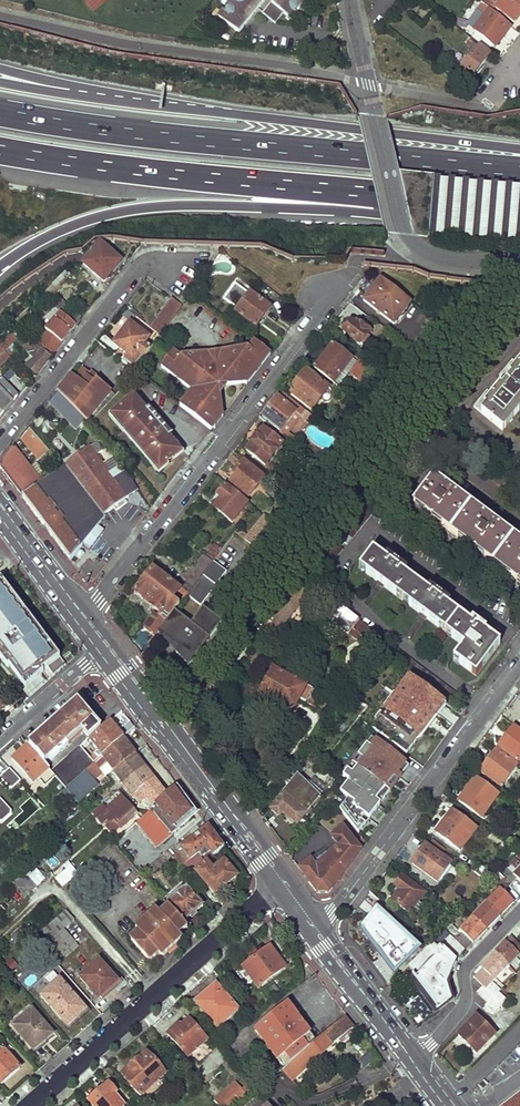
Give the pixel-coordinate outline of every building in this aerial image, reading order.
[(219,18),(241,35),(270,0),(234,0),(219,18)] [(264,15),(277,25),(285,15),(293,22),(311,0),(276,0),(264,15)] [(476,4),(471,0),(469,0),(465,5),(471,10),(476,4)] [(492,13),(496,9),(488,3),(491,0),(485,0),(481,4),(492,13)] [(488,3),(496,9),(515,24),(519,18),(519,0),(491,0),(488,3)] [(492,13),(481,4),(478,9),(486,15),(473,32),(495,48),(511,27),(492,13)] [(455,25),(466,34),(471,28),(460,19),(455,25)] [(468,82),(489,55),(480,48),(459,75),(468,82)] [(108,273),(117,260),(100,247),(83,267),(104,284),(110,275),(108,273)] [(411,305),(381,280),(364,301),(395,325),(411,305)] [(225,302),(238,308),(247,290),(234,284),(225,302)] [(252,292),(237,310),(257,326),(271,308),(252,292)] [(182,307),(173,300),(152,328),(161,335),(182,307)] [(37,347),(51,358),(57,350),(76,327),(59,311),(45,330),(47,332),(36,346),(37,347)] [(368,332),(357,324),(355,327),(351,324),(344,334),(361,347),(369,337),(366,335),(368,332)] [(115,344),(105,335),(98,343),(116,357),(122,350),(128,354),(123,362),(135,371),(150,350),(145,345),(150,339),(131,325),(115,344)] [(28,355),(37,347),(36,346),(31,342),(23,350),(28,355)] [(180,406),(212,430),(224,415),(220,387),(248,385),(272,354),(256,342),(249,350),(181,357),(174,352),(162,367),(192,391),(180,406)] [(29,369),(37,375),(51,358),(37,347),(28,355),(34,362),(29,367),(29,369)] [(343,355),(333,347),(315,369),(339,389),(350,375),(359,383),(368,371),(350,356),(352,354),(347,351),(343,355)] [(11,358),(6,353),(0,359),(0,368),(11,358)] [(412,360),(406,355),(397,365),(404,371),(412,360)] [(472,407),(501,431),(519,408),(519,360),(516,364),(511,361),(498,376),(506,382),(500,389),(498,387),(491,395),(485,391),(472,407)] [(72,376),(58,393),(85,420),(88,423),(115,395),(97,381),(98,380),(84,369),(76,379),(72,376)] [(7,412),(18,398),(6,385),(16,376),(11,371),(0,381),(0,421),(7,412)] [(333,395),(307,373),(289,394),(311,412),(320,401),(325,405),(330,404),(333,400),(333,395)] [(85,420),(58,393),(50,403),(76,430),(85,420)] [(314,419),(284,395),(280,401),(278,399),(263,418),(281,433),(279,434),(286,441),(294,447),(298,442),(289,435),(302,419),(309,425),(314,419)] [(159,470),(180,452),(169,438),(171,436),(149,408),(146,412),(134,397),(113,415),(159,470)] [(279,434),(268,425),(246,452),(265,468),(286,441),(279,434)] [(49,452),(29,429),(20,440),(38,460),(49,452)] [(97,444),(66,466),(86,493),(110,477),(113,480),(124,472),(120,466),(119,467),(113,459),(102,466),(95,457),(103,451),(97,444)] [(13,449),(2,463),(0,468),(0,469),(1,471),(11,484),(23,499),(45,482),(40,476),(44,473),(36,463),(30,469),(13,449)] [(265,480),(244,463),(235,473),(238,475),(230,484),(247,499),(265,480)] [(124,498),(136,488),(124,472),(113,480),(110,477),(86,493),(66,466),(45,482),(23,499),(56,542),(72,564),(78,555),(84,559),(103,532),(96,527),(104,517),(102,515),(113,507),(115,510),(126,501),(124,498)] [(519,583),(519,543),(435,479),(437,476),(431,472),(423,482),(425,483),(422,486),(425,487),(413,502),(519,583)] [(246,506),(225,488),(217,498),(221,501),(214,509),(232,524),(246,506)] [(267,520),(263,517),(244,540),(256,550),(275,527),(267,520)] [(215,546),(205,558),(211,563),(213,561),(221,550),(215,546)] [(372,550),(359,568),(463,645),(453,659),(477,676),(499,644),(485,633),(486,625),(477,623),(474,626),(446,604),(447,592),(436,589),(432,594),(402,572),(404,569),(405,561),(392,557),(388,561),(372,550)] [(163,571),(156,566),(134,593),(160,615),(156,619),(149,615),(142,624),(152,632),(148,637),(152,640),(159,632),(174,612),(187,595),(211,563),(205,558),(202,556),(189,573),(181,567),(175,574),(187,584),(181,592),(160,576),(163,571)] [(227,572),(213,561),(211,563),(187,595),(201,606),(227,572)] [(315,586),(302,576),(266,620),(279,630),(315,586)] [(2,582),(0,583),(0,660),(29,696),(69,664),(2,582)] [(332,599),(321,613),(349,635),(350,634),(358,641),(364,635),(378,646),(378,636),(360,623),(361,621),(332,599)] [(180,647),(176,652),(188,665),(222,623),(203,608),(190,624),(174,612),(159,632),(180,647)] [(444,703),(450,707),(454,692),(396,647),(387,660),(424,687),(444,703)] [(384,672),(377,666),(364,683),(371,688),(384,672)] [(295,682),(273,669),(259,693),(284,707),(289,708),(291,706),(294,702),(297,696),(290,691),(295,682)] [(361,719),(406,754),(443,706),(407,678),(394,695),(385,689),(361,719)] [(99,729),(77,701),(27,744),(28,745),(42,763),(80,732),(87,740),(99,729)] [(116,731),(108,721),(99,729),(87,740),(95,751),(92,755),(98,761),(101,758),(121,740),(134,729),(131,726),(128,722),(116,731)] [(513,728),(499,747),(519,762),(519,733),(513,728)] [(133,755),(121,740),(101,758),(112,771),(133,755)] [(344,781),(335,792),(343,799),(337,807),(358,830),(376,805),(371,801),(384,785),(390,790),(401,777),(398,774),(404,766),(372,740),(367,747),(364,744),(352,759),(357,764),(350,773),(345,769),(338,777),(344,781)] [(11,758),(33,782),(48,769),(42,763),(28,745),(11,758)] [(93,765),(79,747),(51,773),(64,790),(72,783),(85,772),(93,765)] [(517,766),(495,751),(480,771),(501,786),(517,766)] [(112,771),(131,797),(153,781),(133,755),(112,771)] [(334,777),(311,759),(271,810),(279,817),(283,813),(297,824),(334,777)] [(99,772),(93,765),(85,772),(90,779),(99,772)] [(21,781),(10,769),(0,777),(0,778),(11,790),(21,781)] [(498,796),(475,779),(458,801),(482,819),(498,796)] [(159,788),(153,781),(131,797),(136,804),(159,788)] [(76,788),(72,783),(64,790),(56,797),(59,802),(76,788)] [(187,800),(176,786),(148,811),(170,836),(197,814),(187,800)] [(43,808),(34,797),(27,804),(36,815),(43,808)] [(129,821),(113,801),(97,815),(101,819),(97,822),(102,828),(106,824),(114,833),(129,821)] [(472,826),(452,811),(436,832),(457,847),(472,826)] [(19,829),(9,818),(1,824),(11,836),(19,829)] [(361,843),(347,825),(331,837),(339,847),(327,856),(328,857),(317,866),(311,859),(299,868),(301,871),(306,877),(305,878),(316,892),(329,892),(334,885),(332,885),(360,850),(359,848),(361,843)] [(215,839),(207,827),(179,848),(189,860),(205,848),(212,858),(223,849),(215,839)] [(176,843),(170,836),(153,851),(156,854),(141,867),(143,869),(139,872),(140,874),(166,852),(176,843)] [(518,852),(502,839),(496,846),(512,859),(518,852)] [(451,864),(425,845),(412,863),(438,882),(451,864)] [(177,865),(166,852),(140,874),(143,878),(150,872),(153,877),(162,869),(164,871),(168,867),(171,870),(177,865)] [(190,870),(182,860),(177,865),(185,874),(190,870)] [(214,896),(235,878),(223,862),(212,870),(208,864),(196,873),(214,896)] [(494,876),(479,865),(474,871),(488,883),(491,879),(494,876)] [(512,874),(504,866),(494,876),(491,879),(499,887),(458,929),(450,921),(424,948),(407,964),(415,975),(412,977),(436,1011),(450,1000),(446,983),(456,960),(455,958),(471,942),(473,944),(514,902),(502,891),(509,884),(511,886),(517,879),(519,882),(519,866),(512,874)] [(70,872),(67,869),(56,879),(62,887),(72,878),(70,872)] [(43,880),(36,872),(28,879),(23,873),(11,883),(24,898),(43,880)] [(423,894),(401,877),(395,887),(399,890),(391,901),(412,917),(419,906),(416,903),(423,894)] [(202,908),(181,884),(162,900),(167,905),(184,924),(202,908)] [(187,928),(184,924),(167,905),(157,913),(154,909),(134,926),(137,931),(130,937),(129,940),(146,959),(150,960),(157,954),(159,956),(162,956),(179,942),(179,938),(177,936),(187,928)] [(395,975),(424,948),(378,906),(362,926),(362,931),(395,975)] [(66,960),(78,950),(64,932),(75,923),(66,913),(43,933),(66,960)] [(493,989),(498,985),(493,981),(509,965),(515,970),(519,965),(519,961),(516,957),(519,954),(519,946),(511,937),(476,971),(493,989)] [(285,968),(269,948),(237,972),(247,985),(256,978),(261,986),(285,968)] [(12,958),(5,963),(11,971),(18,966),(12,958)] [(117,984),(96,961),(78,976),(98,999),(117,984)] [(65,1028),(75,1019),(72,1015),(81,1006),(59,981),(38,998),(65,1028)] [(239,1011),(216,986),(196,1002),(219,1029),(239,1011)] [(487,1003),(495,996),(485,987),(477,994),(487,1003)] [(505,1001),(498,993),(495,996),(487,1003),(485,1006),(493,1014),(505,1001)] [(313,1040),(286,1002),(253,1029),(282,1067),(313,1040)] [(52,1036),(31,1011),(12,1028),(32,1052),(52,1036)] [(344,1016),(313,1040),(282,1067),(280,1069),(289,1077),(336,1039),(339,1043),(351,1033),(348,1030),(352,1027),(344,1016)] [(495,1034),(476,1016),(458,1035),(477,1053),(495,1034)] [(208,1041),(190,1021),(179,1028),(177,1026),(167,1035),(189,1058),(208,1041)] [(1,1052),(0,1053),(0,1085),(1,1085),(18,1071),(1,1052)] [(166,1075),(147,1052),(138,1060),(137,1059),(131,1057),(127,1061),(127,1066),(129,1068),(120,1075),(140,1098),(166,1075)] [(369,1052),(360,1062),(368,1068),(376,1058),(369,1052)] [(206,1072),(221,1068),(218,1057),(203,1061),(206,1072)] [(234,1082),(213,1101),(217,1105),(234,1105),(246,1095),(234,1082)] [(108,1083),(87,1100),(92,1105),(123,1105),(114,1095),(116,1093),(108,1083)] [(501,1105),(519,1105),(519,1091),(501,1105)]
